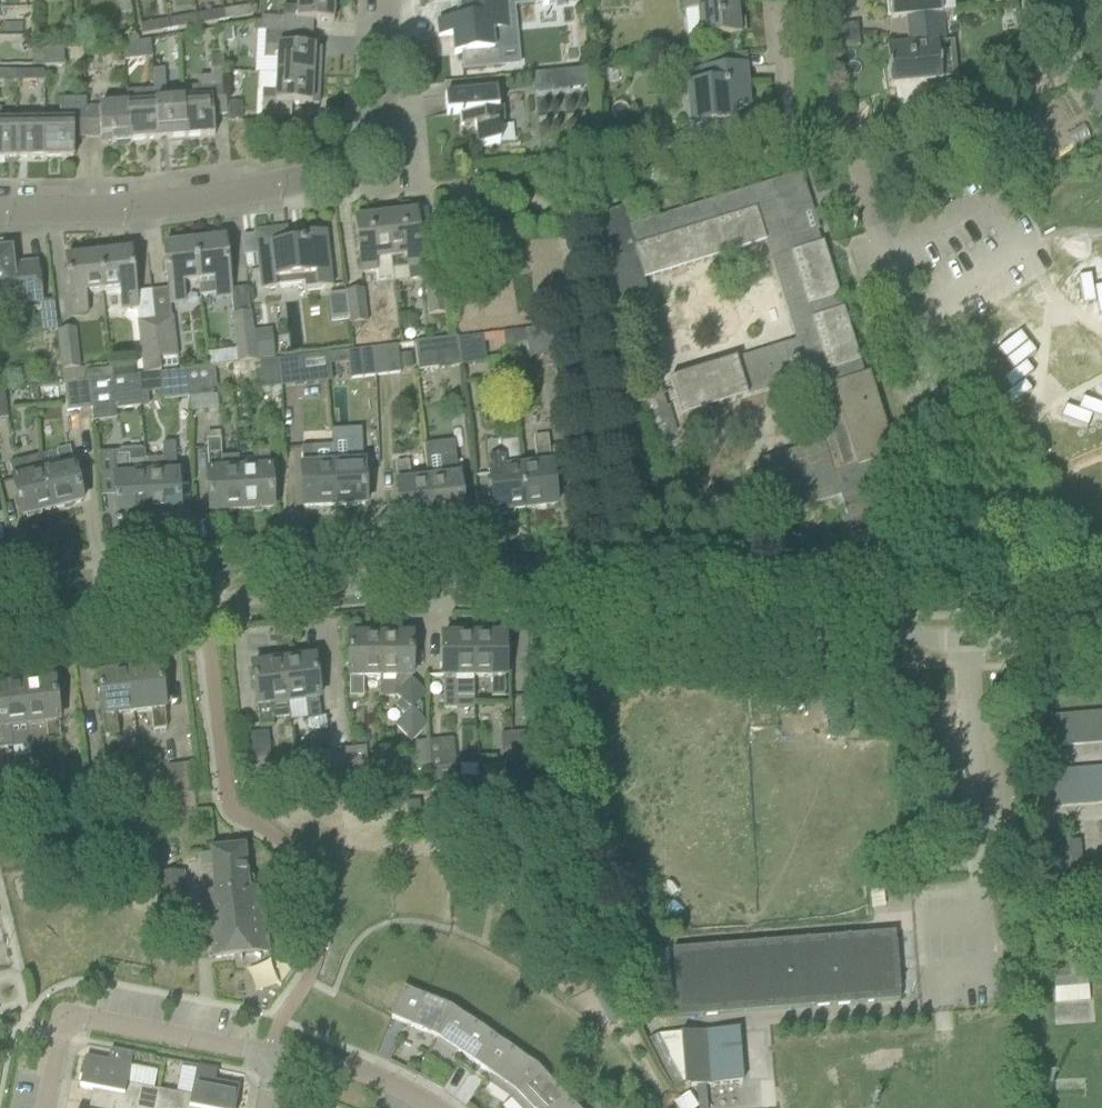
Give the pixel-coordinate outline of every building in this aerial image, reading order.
[(121,14),(132,13),(130,0),(118,0),(121,14)] [(334,0),(295,0),(295,8),(283,8),(282,33),(312,35),(312,21),(333,22),(334,0)] [(683,12),(695,11),(698,41),(718,39),(740,37),(736,0),(682,0),(683,12)] [(890,19),(941,14),(940,0),(888,0),(890,19)] [(458,21),(437,23),(438,37),(452,36),(454,55),(461,54),(462,71),(499,68),(498,50),(516,49),(514,30),(509,31),(506,1),(456,6),(458,21)] [(226,21),(252,16),(250,6),(224,10),(226,21)] [(198,26),(226,21),(224,10),(196,15),(198,26)] [(938,43),(944,42),(941,14),(890,19),(906,17),(909,45),(886,47),(890,86),(941,81),(938,43)] [(170,31),(198,26),(196,15),(169,20),(170,31)] [(142,36),(170,31),(169,20),(140,25),(142,36)] [(222,41),(233,40),(232,28),(221,29),(222,41)] [(312,35),(282,33),(264,33),(263,59),(275,60),(274,76),(319,78),(320,49),(293,47),(294,35),(312,35)] [(124,61),(151,59),(150,41),(122,45),(124,61)] [(42,49),(32,50),(32,63),(42,63),(42,49)] [(42,66),(63,66),(63,49),(42,49),(42,63),(42,66)] [(227,114),(225,92),(222,56),(209,57),(210,74),(197,75),(199,99),(183,100),(186,137),(214,135),(213,115),(227,114)] [(743,68),(687,73),(692,126),(693,126),(695,147),(695,148),(740,144),(740,142),(738,122),(731,122),(730,108),(746,106),(743,68)] [(183,100),(166,101),(164,69),(153,70),(158,140),(186,137),(183,100)] [(144,103),(127,104),(130,142),(158,140),(153,70),(151,70),(153,90),(143,91),(144,103)] [(17,82),(17,72),(0,73),(0,82),(17,82)] [(17,82),(44,81),(44,72),(17,72),(17,82)] [(570,91),(585,89),(583,75),(569,76),(570,91)] [(318,106),(319,78),(274,76),(273,91),(262,90),(261,117),(290,119),(291,105),(318,106)] [(1087,94),(1101,117),(1101,84),(1087,94)] [(97,105),(86,106),(86,114),(88,114),(88,137),(101,137),(101,144),(130,142),(127,104),(127,92),(124,92),(125,104),(97,105)] [(503,111),(498,111),(496,92),(444,97),(446,117),(459,115),(460,127),(475,125),(477,147),(499,145),(497,126),(504,125),(503,111)] [(88,114),(86,114),(86,106),(86,100),(59,100),(60,120),(45,120),(45,158),(74,158),(73,138),(88,137),(88,114)] [(229,120),(242,120),(242,103),(228,103),(229,120)] [(0,121),(0,110),(0,159),(18,159),(17,121),(0,121)] [(18,159),(45,158),(45,120),(17,121),(18,159)] [(621,169),(634,167),(632,154),(619,156),(621,169)] [(589,220),(616,309),(617,308),(649,298),(643,281),(765,243),(795,342),(669,382),(676,406),(686,436),(687,435),(709,429),(704,412),(808,379),(812,392),(805,394),(817,433),(820,432),(823,443),(757,464),(773,516),(774,519),(840,499),(846,520),(842,521),(852,557),(862,587),(895,577),(892,566),(903,563),(882,495),(873,468),(872,463),(895,456),(869,373),(861,376),(857,363),(860,362),(843,309),(841,310),(837,297),(839,296),(823,244),(823,243),(820,244),(816,231),(819,230),(815,218),(808,196),(801,173),(666,215),(627,227),(621,209),(589,220)] [(424,280),(422,262),(416,213),(385,217),(391,261),(405,259),(408,282),(424,280)] [(393,279),(391,261),(385,217),(354,221),(361,275),(376,274),(377,281),(393,279)] [(288,237),(277,238),(276,229),(254,232),(261,290),(302,285),(303,291),(331,287),(325,233),(300,236),(300,241),(289,243),(288,237)] [(232,299),(227,262),(225,240),(194,244),(200,296),(215,295),(216,301),(232,299)] [(199,297),(200,296),(194,244),(163,247),(170,306),(185,305),(183,285),(197,283),(199,297)] [(137,310),(133,273),(130,251),(99,255),(103,294),(118,292),(120,312),(137,310)] [(11,268),(10,252),(0,253),(0,308),(41,304),(37,265),(11,268)] [(84,296),(103,294),(99,255),(65,259),(72,317),(87,316),(84,296)] [(1089,273),(1078,275),(1078,282),(1082,303),(1095,301),(1091,279),(1089,273)] [(428,315),(446,313),(442,280),(424,282),(428,315)] [(1094,286),(1094,293),(1095,301),(1097,313),(1098,314),(1101,314),(1101,284),(1094,286)] [(361,324),(368,323),(364,290),(346,292),(349,325),(350,325),(350,329),(362,328),(361,324)] [(254,332),(252,333),(250,313),(231,315),(236,363),(257,361),(254,332)] [(162,369),(177,367),(172,317),(156,319),(162,369)] [(161,369),(162,369),(156,319),(136,320),(141,376),(162,374),(161,369)] [(86,368),(78,369),(74,328),(58,330),(64,385),(90,382),(113,379),(112,369),(87,372),(86,368)] [(529,359),(554,355),(551,328),(504,333),(505,348),(527,345),(529,359)] [(270,331),(254,332),(257,361),(273,359),(270,331)] [(1003,362),(1001,365),(1008,373),(1011,372),(1021,364),(1031,356),(1023,345),(1024,344),(1016,334),(996,351),(994,353),(1001,362),(1004,361),(1003,362)] [(462,366),(486,363),(483,335),(459,338),(462,366)] [(416,371),(462,366),(459,338),(412,343),(416,371)] [(376,376),(400,374),(397,347),(373,349),(376,376)] [(349,379),(376,376),(373,349),(346,352),(349,379)] [(304,377),(331,374),(329,354),(279,360),(283,388),(305,385),(304,377)] [(402,370),(413,368),(412,354),(400,355),(402,370)] [(256,391),(283,388),(279,360),(252,363),(256,391)] [(1006,377),(1002,383),(1009,391),(1015,388),(1021,382),(1031,374),(1032,374),(1031,374),(1023,363),(1011,373),(1006,377)] [(189,399),(213,396),(209,368),(186,371),(189,399)] [(164,402),(189,399),(186,371),(160,374),(164,402)] [(113,379),(90,382),(93,410),(93,414),(116,411),(141,408),(138,377),(135,377),(113,379)] [(67,413),(93,410),(90,382),(64,385),(67,413)] [(1002,399),(1000,402),(1007,411),(1009,409),(1013,407),(1030,393),(1021,383),(1005,397),(1002,399)] [(659,385),(637,392),(652,441),(677,434),(670,408),(667,409),(659,385)] [(1082,412),(1101,420),(1101,406),(1100,405),(1087,400),(1086,400),(1082,412)] [(1069,408),(1065,421),(1085,428),(1092,429),(1096,419),(1090,415),(1082,412),(1069,408)] [(364,465),(363,465),(361,429),(360,429),(360,432),(332,433),(332,430),(331,430),(332,446),(335,506),(366,505),(364,465)] [(525,510),(556,506),(548,437),(531,439),(534,465),(521,467),(521,470),(520,470),(525,510)] [(240,469),(222,470),(220,441),(206,442),(210,513),(242,511),(240,469)] [(521,467),(520,467),(516,441),(486,445),(494,514),(525,510),(520,470),(521,470),(521,467)] [(179,515),(178,492),(175,443),(160,444),(161,459),(146,460),(147,477),(149,516),(179,515)] [(425,448),(428,479),(433,521),(463,517),(455,445),(425,448)] [(314,447),(301,448),(302,468),(301,468),(303,508),(335,506),(332,446),(314,447)] [(82,502),(77,481),(69,449),(54,453),(58,467),(43,471),(53,509),(82,502)] [(272,509),(271,487),(269,450),(254,451),(255,468),(240,469),(242,511),(272,509)] [(146,460),(145,460),(144,451),(117,453),(118,457),(114,458),(117,518),(149,516),(147,477),(146,460)] [(43,471),(42,471),(39,457),(9,464),(21,517),(53,509),(43,471)] [(428,479),(410,481),(408,464),(395,465),(402,524),(433,521),(428,479)] [(455,711),(473,711),(473,637),(442,638),(442,709),(455,709),(455,711)] [(505,698),(505,660),(504,637),(473,637),(473,711),(474,711),(474,680),(490,680),(490,698),(505,698)] [(363,677),(380,677),(380,638),(349,638),(349,678),(350,678),(350,698),(363,698),(363,677)] [(411,677),(411,638),(380,638),(380,677),(380,697),(397,697),(402,702),(396,707),(406,716),(396,726),(411,742),(422,731),(422,722),(419,718),(422,715),(422,706),(414,698),(421,691),(411,681),(411,677)] [(314,660),(282,664),(287,707),(305,704),(307,719),(307,721),(308,728),(311,731),(325,730),(324,719),(321,719),(317,682),(314,660)] [(282,664),(252,667),(255,689),(259,727),(272,725),(272,720),(288,718),(287,707),(282,664)] [(164,712),(162,692),(159,670),(127,673),(133,716),(150,714),(152,732),(165,730),(163,713),(164,712)] [(116,718),(133,716),(127,673),(97,677),(104,737),(118,736),(116,718)] [(61,743),(56,704),(53,682),(22,686),(29,746),(61,743)] [(29,746),(22,686),(0,689),(0,749),(29,746)] [(1048,719),(1051,751),(1052,751),(1054,775),(1053,775),(1055,808),(1101,804),(1101,715),(1048,719)] [(515,762),(527,761),(525,734),(500,736),(502,764),(503,763),(515,762)] [(430,770),(454,768),(452,740),(427,743),(430,770)] [(417,771),(430,770),(427,743),(414,744),(417,771)] [(343,779),(367,776),(364,748),(341,750),(343,779)] [(318,782),(343,779),(341,750),(315,753),(318,782)] [(270,758),(244,760),(245,768),(247,789),(270,786),(272,786),(270,758)] [(504,772),(516,771),(515,762),(503,763),(504,772)] [(168,796),(194,794),(191,766),(166,768),(168,796)] [(431,784),(456,782),(454,768),(430,770),(417,771),(417,772),(429,771),(431,784)] [(406,820),(421,818),(419,802),(404,804),(406,820)] [(217,892),(207,893),(214,959),(273,954),(268,902),(260,903),(258,884),(258,879),(253,876),(248,876),(246,851),(213,854),(217,892)] [(188,920),(184,880),(156,883),(160,923),(188,920)] [(677,1019),(900,1001),(895,933),(671,950),(677,1019)] [(1086,970),(1077,970),(1053,972),(1054,990),(1087,987),(1086,970)] [(436,1037),(452,1008),(403,988),(391,1018),(436,1037)] [(476,1064),(494,1037),(452,1008),(436,1037),(476,1064)] [(621,1041),(631,1030),(620,1020),(611,1031),(621,1041)] [(737,1030),(680,1035),(684,1088),(742,1083),(737,1030)] [(510,1097),(537,1067),(494,1037),(476,1064),(494,1076),(490,1083),(510,1097)] [(132,1054),(110,1050),(107,1063),(95,1060),(94,1064),(84,1062),(79,1089),(89,1091),(86,1104),(106,1107),(155,1107),(159,1091),(126,1085),(132,1054)] [(219,1071),(197,1067),(191,1097),(159,1091),(155,1107),(235,1107),(238,1092),(228,1090),(229,1086),(216,1084),(219,1071)] [(572,1104),(537,1067),(510,1097),(520,1107),(568,1107),(572,1104)]
